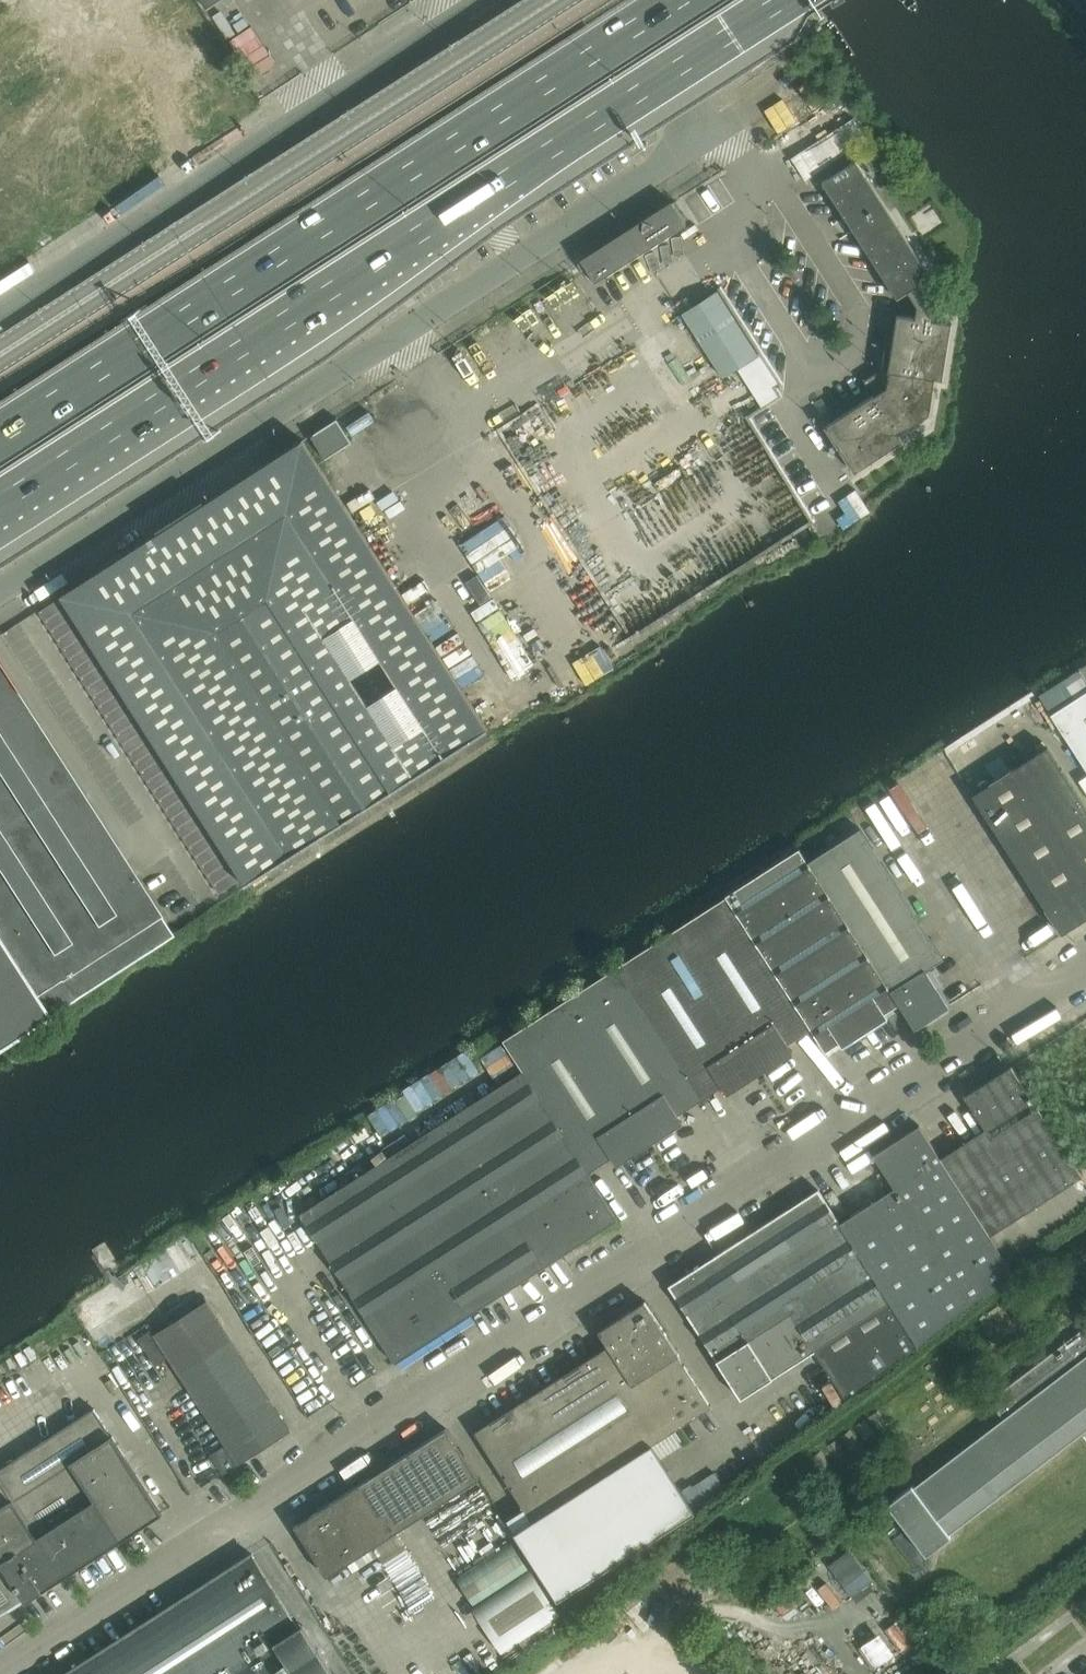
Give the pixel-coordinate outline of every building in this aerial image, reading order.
[(205,10),(221,0),(199,0),(205,10)] [(806,146),(818,167),(863,142),(851,121),(806,146)] [(874,189),(857,161),(823,182),(844,214),(898,299),(909,292),(918,307),(916,317),(897,314),(888,372),(890,373),(887,387),(875,395),(874,394),(825,427),(856,474),(905,442),(901,434),(930,415),(935,380),(944,381),(953,323),(933,320),(935,305),(921,284),(931,277),(874,189)] [(668,204),(581,260),(582,262),(596,284),(683,228),(668,204)] [(550,306),(538,314),(545,324),(547,323),(557,340),(599,314),(575,277),(544,297),(550,306)] [(719,291),(683,315),(724,379),(761,355),(719,291)] [(420,421),(412,408),(395,381),(335,419),(336,421),(311,437),(325,459),(357,439),(368,455),(420,421)] [(489,731),(331,484),(332,484),(303,440),(61,595),(247,885),(291,857),(489,731)] [(444,611),(425,620),(432,637),(452,629),(444,611)] [(47,1014),(172,934),(0,667),(0,1045),(47,1014)] [(1051,715),(1085,769),(1085,693),(1051,715)] [(973,795),(1063,934),(1085,920),(1085,806),(1048,747),(973,795)] [(861,829),(808,862),(900,1004),(916,1029),(950,1007),(927,970),(945,959),(861,829)] [(900,1004),(808,862),(800,849),(727,896),(727,898),(812,1029),(826,1052),(840,1043),(843,1047),(888,1017),(886,1013),(900,1004)] [(812,1029),(727,898),(504,1040),(524,1071),(523,1071),(589,1173),(612,1158),(618,1166),(626,1160),(625,1159),(674,1128),(675,1129),(684,1123),(678,1115),(723,1087),(728,1095),(737,1090),(736,1088),(784,1057),(785,1058),(794,1053),(789,1044),(812,1029)] [(619,1220),(589,1173),(523,1071),(523,1072),(503,1041),(482,1055),(501,1085),(301,1214),(397,1363),(619,1220)] [(1085,1213),(1085,1189),(1080,1179),(1083,1177),(1012,1066),(965,1096),(986,1129),(941,1158),(991,1236),(1013,1269),(1085,1213)] [(1014,1272),(1013,1269),(991,1236),(941,1158),(920,1125),(874,1154),(895,1187),(840,1223),(919,1345),(920,1344),(920,1343),(1012,1272),(1013,1273),(1014,1272)] [(919,1345),(840,1223),(819,1190),(670,1286),(742,1398),(816,1350),(848,1400),(919,1345)] [(652,1445),(712,1407),(679,1355),(680,1355),(645,1301),(599,1331),(609,1347),(476,1432),(525,1509),(508,1520),(559,1600),(696,1512),(652,1445)] [(157,1335),(227,1445),(212,1454),(224,1473),(291,1431),(208,1302),(157,1335)] [(1085,1431),(1085,1328),(990,1401),(1004,1419),(914,1488),(913,1486),(889,1504),(927,1555),(951,1537),(950,1535),(1085,1431)] [(162,1513),(95,1409),(0,1470),(0,1561),(1,1562),(0,1563),(0,1616),(9,1610),(10,1611),(162,1513)] [(368,1550),(479,1479),(447,1429),(296,1526),(328,1576),(359,1556),(364,1563),(373,1557),(368,1550)] [(672,1432),(656,1442),(664,1454),(680,1444),(672,1432)] [(475,1606),(531,1571),(513,1542),(458,1577),(475,1606)] [(851,1548),(831,1563),(854,1593),(874,1577),(851,1548)] [(65,1673),(335,1673),(334,1671),(302,1622),(297,1625),(252,1554),(65,1673)] [(502,1653),(562,1614),(533,1570),(531,1571),(473,1608),(502,1653)]
